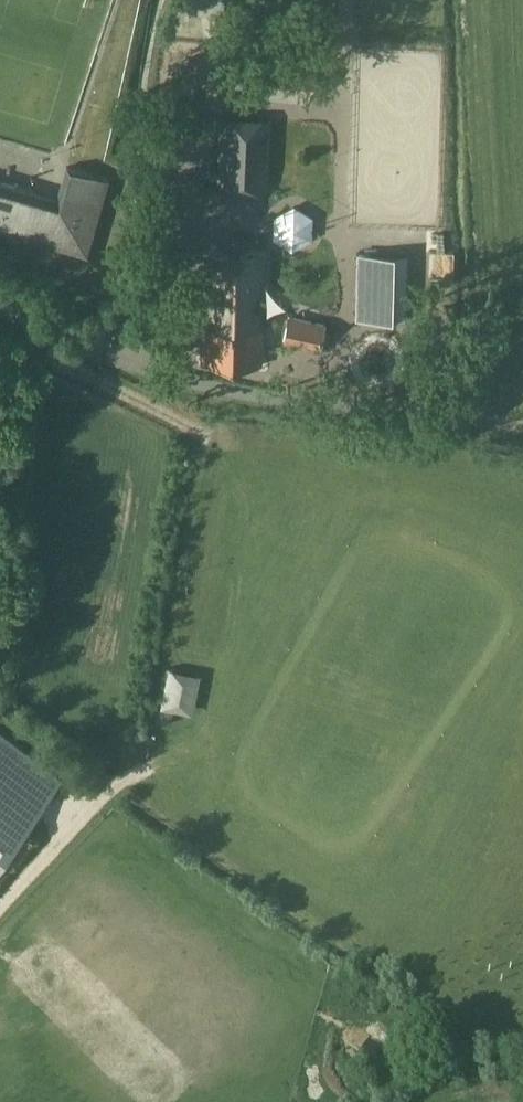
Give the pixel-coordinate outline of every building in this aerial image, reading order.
[(267,191),(268,124),(220,123),(219,190),(267,191)] [(109,181),(69,170),(59,205),(0,188),(0,232),(87,258),(109,181)] [(357,256),(355,319),(404,321),(406,257),(357,256)] [(200,365),(261,366),(264,260),(209,257),(205,328),(202,328),(200,365)] [(319,350),(325,322),(288,315),(283,343),(319,350)] [(0,757),(0,861),(50,795),(0,757)]
